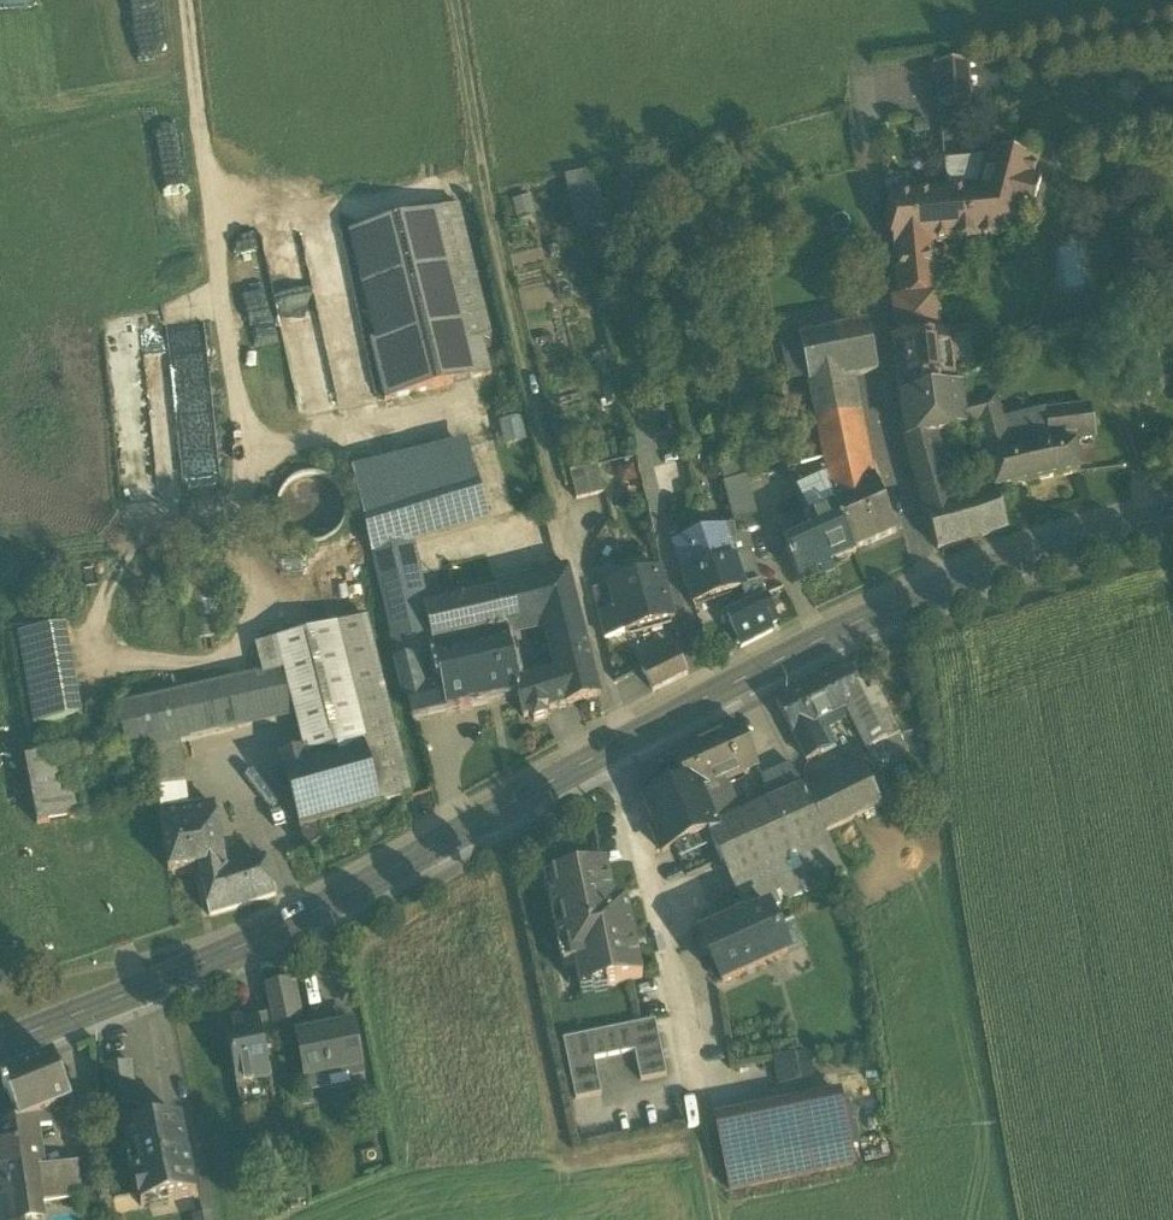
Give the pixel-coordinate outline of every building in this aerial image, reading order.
[(935,66),(939,107),(971,104),(967,63),(935,66)] [(959,198),(947,199),(951,244),(957,244),(957,245),(992,241),(1018,238),(1024,214),(1032,216),(1039,187),(1032,185),(1038,164),(988,151),(987,158),(972,159),(972,160),(975,191),(958,193),(959,198)] [(944,162),(947,194),(958,193),(975,191),(972,160),(944,162)] [(565,178),(578,231),(601,225),(588,172),(565,178)] [(929,246),(951,244),(947,199),(936,200),(935,195),(892,199),(896,249),(897,249),(901,297),(933,294),(929,246)] [(458,206),(430,213),(463,343),(482,338),(482,339),(491,337),(458,206)] [(491,375),(482,339),(482,338),(463,343),(430,213),(349,232),(359,271),(376,341),(371,342),(385,401),(491,375)] [(296,418),(371,403),(338,227),(262,242),(296,418)] [(890,298),(896,344),(939,339),(934,294),(933,294),(901,297),(890,298)] [(808,380),(809,386),(811,385),(844,379),(878,372),(869,327),(800,341),(808,380)] [(1024,337),(1037,356),(1048,348),(1034,330),(1024,337)] [(970,337),(950,339),(955,374),(974,371),(970,337)] [(1024,337),(986,368),(1002,383),(1037,356),(1024,337)] [(894,345),(900,394),(956,388),(955,374),(950,339),(950,338),(939,339),(896,344),(894,345)] [(808,380),(800,341),(780,345),(788,384),(808,380)] [(734,367),(730,348),(714,352),(718,370),(734,367)] [(1132,365),(1135,381),(1150,378),(1146,362),(1132,365)] [(597,368),(607,406),(621,403),(611,366),(597,368)] [(818,422),(851,416),(844,379),(811,385),(818,422)] [(900,398),(908,441),(930,437),(977,427),(972,407),(964,409),(959,388),(900,398)] [(977,427),(989,467),(1051,452),(1076,450),(1075,440),(1094,437),(1088,407),(1046,415),(1012,424),(1004,426),(1003,422),(996,400),(972,407),(977,427)] [(818,422),(833,497),(869,483),(856,415),(851,416),(818,422)] [(1003,422),(1004,426),(1012,424),(1010,417),(1006,419),(1007,421),(1003,422)] [(521,418),(499,423),(504,447),(526,442),(521,418)] [(908,441),(915,468),(938,462),(930,437),(908,441)] [(400,498),(417,493),(473,476),(465,451),(463,443),(392,460),(400,498)] [(989,467),(996,492),(1058,477),(1078,474),(1076,450),(1051,452),(989,467)] [(410,540),(400,498),(392,460),(352,470),(391,636),(388,637),(402,695),(406,694),(411,716),(428,712),(423,689),(416,659),(434,655),(417,577),(419,577),(411,539),(410,540)] [(787,471),(809,519),(835,506),(832,498),(824,461),(801,468),(787,471)] [(951,506),(938,462),(915,468),(937,551),(1007,529),(1007,528),(996,492),(951,506)] [(721,470),(725,486),(747,479),(743,465),(721,470)] [(597,466),(583,470),(569,473),(576,501),(590,498),(604,494),(597,466)] [(277,506),(278,519),(284,530),(293,539),(305,544),(318,544),(330,540),(339,531),(345,520),(347,507),(343,495),(336,485),(325,478),(313,475),(300,478),(289,484),(281,494),(277,506)] [(476,475),(473,476),(417,493),(429,534),(488,516),(476,475)] [(735,558),(746,588),(741,590),(746,599),(749,607),(750,607),(765,600),(764,596),(759,580),(751,553),(753,552),(749,534),(760,530),(747,479),(725,486),(735,523),(723,527),(724,529),(735,558)] [(832,498),(835,506),(843,525),(855,554),(898,537),(875,481),(869,483),(833,497),(832,498)] [(410,540),(411,539),(429,534),(417,493),(400,498),(410,540)] [(804,521),(812,539),(843,525),(835,506),(809,519),(804,521)] [(855,554),(843,525),(812,539),(786,552),(800,583),(821,574),(824,580),(833,576),(830,570),(856,557),(855,554)] [(673,546),(683,575),(735,558),(724,529),(673,546)] [(746,588),(735,558),(683,575),(693,606),(698,604),(698,606),(728,596),(728,594),(741,590),(746,588)] [(566,570),(516,581),(524,613),(539,609),(550,650),(584,642),(566,570)] [(608,586),(608,588),(593,592),(599,616),(598,616),(603,638),(622,635),(623,635),(650,627),(651,632),(662,629),(661,624),(674,620),(667,596),(660,571),(633,579),(626,581),(608,586)] [(439,572),(419,577),(417,577),(434,655),(436,662),(473,654),(472,649),(508,640),(503,619),(503,618),(498,596),(497,596),(447,608),(439,572)] [(495,586),(495,587),(496,593),(497,596),(498,596),(503,618),(524,613),(516,581),(495,586)] [(185,592),(192,642),(223,637),(216,588),(185,592)] [(729,622),(730,624),(751,612),(749,607),(746,599),(723,609),(723,610),(722,610),(728,623),(729,622)] [(730,624),(741,648),(772,632),(769,626),(777,623),(766,600),(765,600),(750,607),(749,607),(751,612),(730,624)] [(367,619),(334,628),(365,744),(383,807),(412,799),(411,793),(413,793),(367,619)] [(18,634),(35,728),(83,719),(66,626),(18,634)] [(278,641),(286,669),(298,715),(311,759),(365,744),(334,628),(278,641)] [(445,708),(515,693),(519,692),(519,690),(508,640),(472,649),(473,654),(436,662),(440,685),(445,708)] [(557,678),(519,690),(519,692),(515,693),(516,697),(518,696),(523,718),(528,717),(533,722),(546,718),(548,711),(598,695),(584,642),(550,650),(557,678)] [(641,671),(652,692),(687,675),(676,654),(655,664),(653,659),(642,665),(641,671)] [(777,702),(793,734),(811,724),(847,706),(864,697),(848,666),(777,702)] [(286,669),(148,701),(158,747),(180,742),(298,715),(286,669)] [(423,689),(428,712),(445,708),(440,685),(423,689)] [(852,717),(869,750),(899,736),(876,692),(864,697),(847,706),(852,717)] [(147,749),(158,747),(148,701),(116,708),(127,754),(147,749)] [(828,729),(852,717),(847,706),(811,724),(823,747),(816,749),(820,755),(836,746),(828,729)] [(793,734),(807,761),(820,755),(816,749),(823,747),(811,724),(793,734)] [(686,784),(688,787),(697,782),(701,791),(722,781),(757,766),(738,725),(673,754),(686,784)] [(906,753),(899,736),(869,750),(876,766),(906,753)] [(186,811),(180,742),(158,747),(147,749),(157,803),(159,815),(186,811)] [(383,807),(365,744),(311,759),(307,759),(305,751),(282,757),(302,830),(308,849),(327,839),(323,824),(383,807)] [(25,759),(37,824),(82,816),(73,769),(70,752),(25,759)] [(760,777),(771,802),(802,789),(790,764),(760,777)] [(863,770),(806,798),(825,835),(881,806),(863,770)] [(701,791),(717,826),(740,816),(728,789),(726,790),(722,781),(701,791)] [(707,831),(717,826),(701,791),(697,782),(688,787),(686,784),(645,803),(657,829),(651,831),(661,853),(707,833),(707,831)] [(707,833),(731,883),(827,840),(825,835),(806,798),(802,789),(771,802),(740,816),(717,826),(707,831),(707,833)] [(200,867),(210,917),(244,906),(232,872),(223,875),(211,806),(186,811),(159,815),(158,815),(168,872),(170,872),(200,867)] [(846,875),(827,840),(731,883),(746,915),(748,920),(768,911),(846,875)] [(232,872),(244,906),(276,896),(263,863),(232,872)] [(544,879),(556,937),(630,922),(626,903),(614,906),(606,867),(544,879)] [(700,936),(722,985),(788,955),(788,954),(776,928),(768,911),(748,920),(746,915),(700,936)] [(776,928),(788,954),(804,946),(793,920),(776,928)] [(642,980),(630,922),(556,937),(563,968),(574,965),(580,992),(582,992),(581,988),(605,983),(605,987),(642,980)] [(581,988),(582,992),(605,987),(605,983),(581,988)] [(265,989),(270,1016),(272,1027),(300,1021),(293,984),(265,989)] [(276,1049),(272,1027),(270,1016),(254,1019),(255,1022),(257,1022),(262,1052),(276,1049)] [(225,1028),(236,1086),(268,1080),(262,1052),(257,1022),(255,1022),(225,1028)] [(562,1040),(575,1100),(601,1095),(594,1060),(634,1053),(640,1082),(666,1077),(655,1022),(562,1040)] [(328,1078),(331,1091),(351,1087),(349,1079),(363,1076),(353,1029),(320,1036),(319,1030),(296,1035),(306,1082),(328,1078)] [(808,1053),(795,1056),(800,1081),(814,1079),(808,1053)] [(795,1056),(794,1055),(772,1059),(778,1087),(800,1082),(800,1081),(795,1056)] [(6,1093),(18,1121),(19,1124),(45,1113),(70,1103),(52,1058),(1,1079),(4,1088),(1,1089),(3,1094),(6,1093)] [(102,1068),(108,1111),(137,1108),(131,1065),(102,1068)] [(328,1078),(306,1082),(308,1095),(331,1091),(328,1078)] [(717,1128),(730,1191),(855,1164),(841,1101),(843,1101),(842,1097),(715,1124),(716,1128),(717,1128)] [(45,1113),(19,1124),(18,1121),(2,1128),(5,1145),(0,1146),(0,1158),(1,1167),(0,1168),(0,1219),(26,1219),(24,1207),(41,1205),(41,1204),(36,1169),(43,1168),(37,1127),(50,1127),(45,1113)] [(125,1132),(141,1208),(196,1196),(181,1121),(160,1125),(160,1122),(143,1126),(144,1128),(125,1132)] [(36,1169),(41,1204),(82,1198),(102,1195),(97,1160),(78,1163),(43,1168),(36,1169)] [(82,1198),(86,1218),(105,1215),(102,1195),(82,1198)] [(26,1219),(35,1219),(43,1219),(41,1205),(24,1207),(26,1219)]
